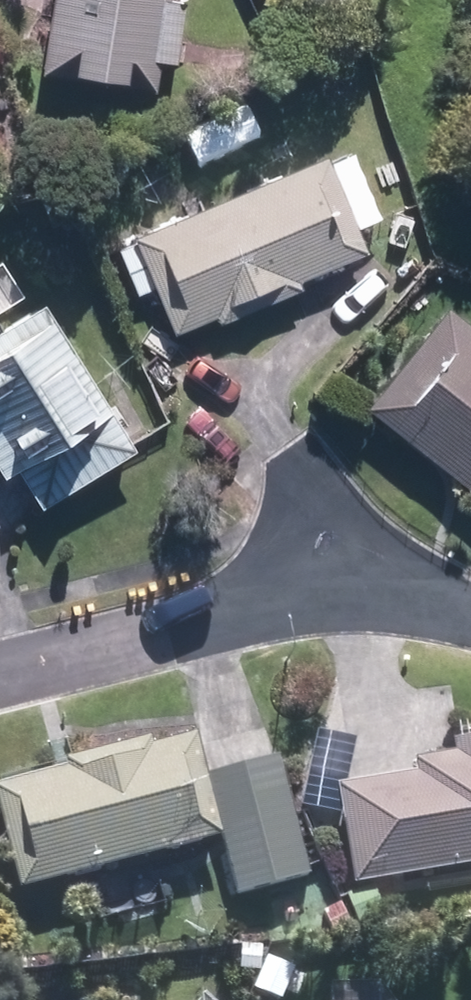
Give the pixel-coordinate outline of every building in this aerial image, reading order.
[(169,0),(55,0),(44,78),(158,94),(162,66),(176,68),(186,4),(169,1),(169,0)] [(326,159),(133,240),(135,245),(153,289),(173,336),(217,318),(221,328),(301,294),(297,284),(366,255),(356,232),(382,221),(354,154),(329,165),(326,159)] [(119,252),(137,296),(153,289),(135,245),(119,252)] [(45,304),(0,333),(0,474),(4,481),(18,472),(42,510),(138,451),(45,304)] [(368,408),(470,492),(470,324),(450,307),(368,408)] [(148,748),(146,741),(67,761),(70,771),(0,788),(0,829),(16,891),(221,839),(195,735),(148,748)] [(413,776),(335,789),(353,889),(470,868),(470,739),(449,743),(451,755),(411,762),(413,776)] [(310,879),(280,760),(206,779),(237,898),(310,879)]
